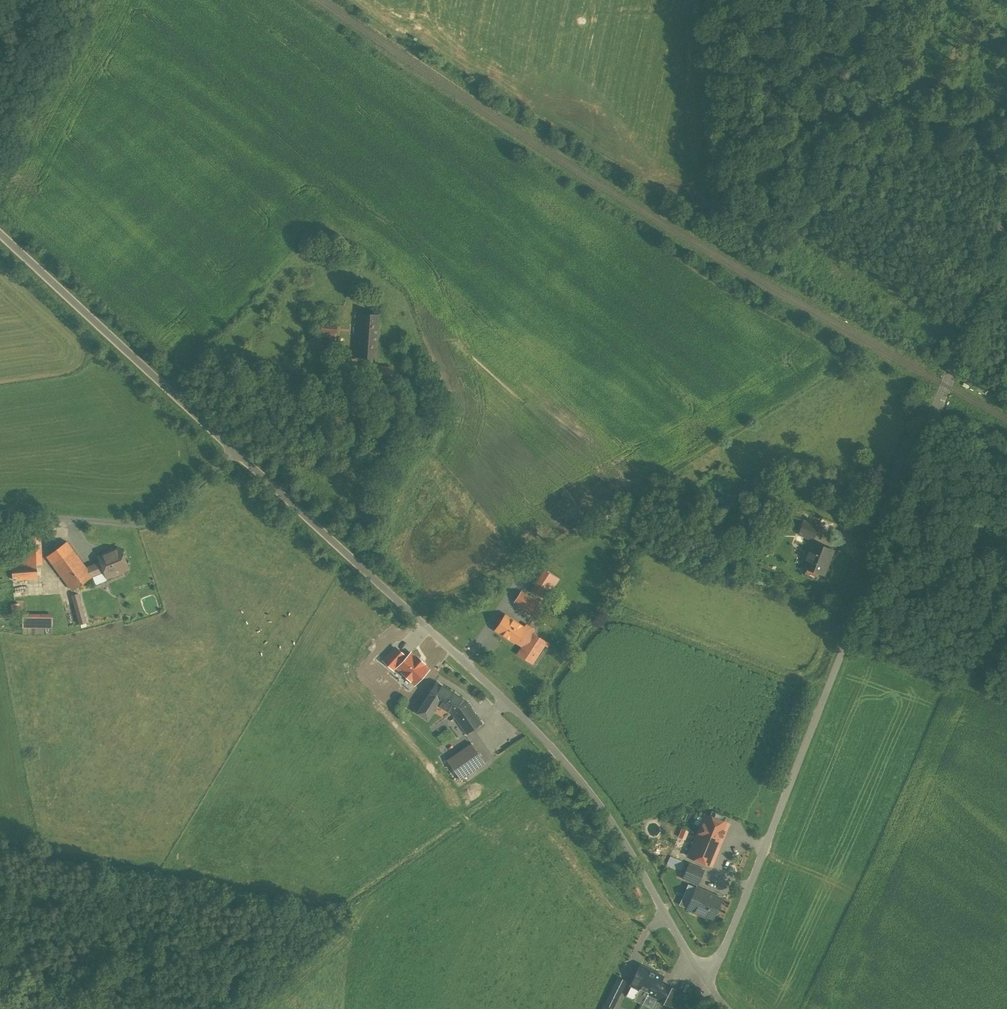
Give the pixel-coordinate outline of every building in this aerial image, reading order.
[(378,320),(357,318),(354,356),(376,357),(378,320)] [(334,343),(336,325),(318,323),(317,331),(321,332),(320,342),(334,343)] [(798,533),(813,539),(818,527),(803,520),(798,533)] [(12,566),(13,580),(38,578),(35,529),(23,530),(25,565),(12,566)] [(87,568),(67,541),(47,556),(73,590),(93,576),(87,568)] [(833,550),(812,542),(802,566),(824,574),(833,550)] [(108,577),(112,575),(114,576),(119,574),(119,572),(129,568),(120,548),(99,557),(101,562),(105,571),(108,577)] [(101,562),(87,568),(93,576),(105,571),(101,562)] [(93,576),(96,583),(108,578),(108,577),(105,571),(93,576)] [(550,591),(542,586),(535,596),(544,601),(550,591)] [(521,591),(514,601),(535,615),(541,605),(521,591)] [(80,593),(73,595),(81,625),(89,622),(80,593)] [(12,604),(13,613),(20,612),(19,603),(12,604)] [(521,631),(524,627),(505,615),(495,630),(514,642),(515,641),(521,631)] [(52,617),(23,617),(23,626),(52,627),(52,617)] [(530,637),(521,631),(515,641),(524,646),(519,654),(532,662),(545,642),(532,633),(530,637)] [(379,669),(411,682),(413,676),(419,678),(425,663),(388,648),(379,669)] [(451,712),(466,701),(454,694),(436,682),(427,697),(427,698),(418,713),(428,719),(437,704),(445,709),(445,708),(451,712)] [(466,701),(451,712),(467,734),(482,723),(466,701)] [(485,763),(471,743),(447,760),(460,780),(485,763)] [(697,834),(720,843),(734,807),(738,809),(734,819),(756,828),(768,800),(748,792),(746,795),(724,785),(723,787),(690,773),(684,786),(710,797),(703,814),(705,815),(697,834)] [(697,834),(689,856),(711,865),(720,843),(697,834)] [(684,878),(698,884),(704,871),(690,865),(684,878)] [(696,887),(686,908),(713,920),(722,899),(696,887)] [(663,976),(640,965),(631,984),(639,989),(634,1000),(643,1005),(649,993),(659,999),(665,986),(659,983),(663,976)] [(626,981),(618,978),(603,1008),(612,1008),(626,981)] [(659,999),(658,1000),(669,1005),(676,990),(666,985),(665,986),(659,999)]
